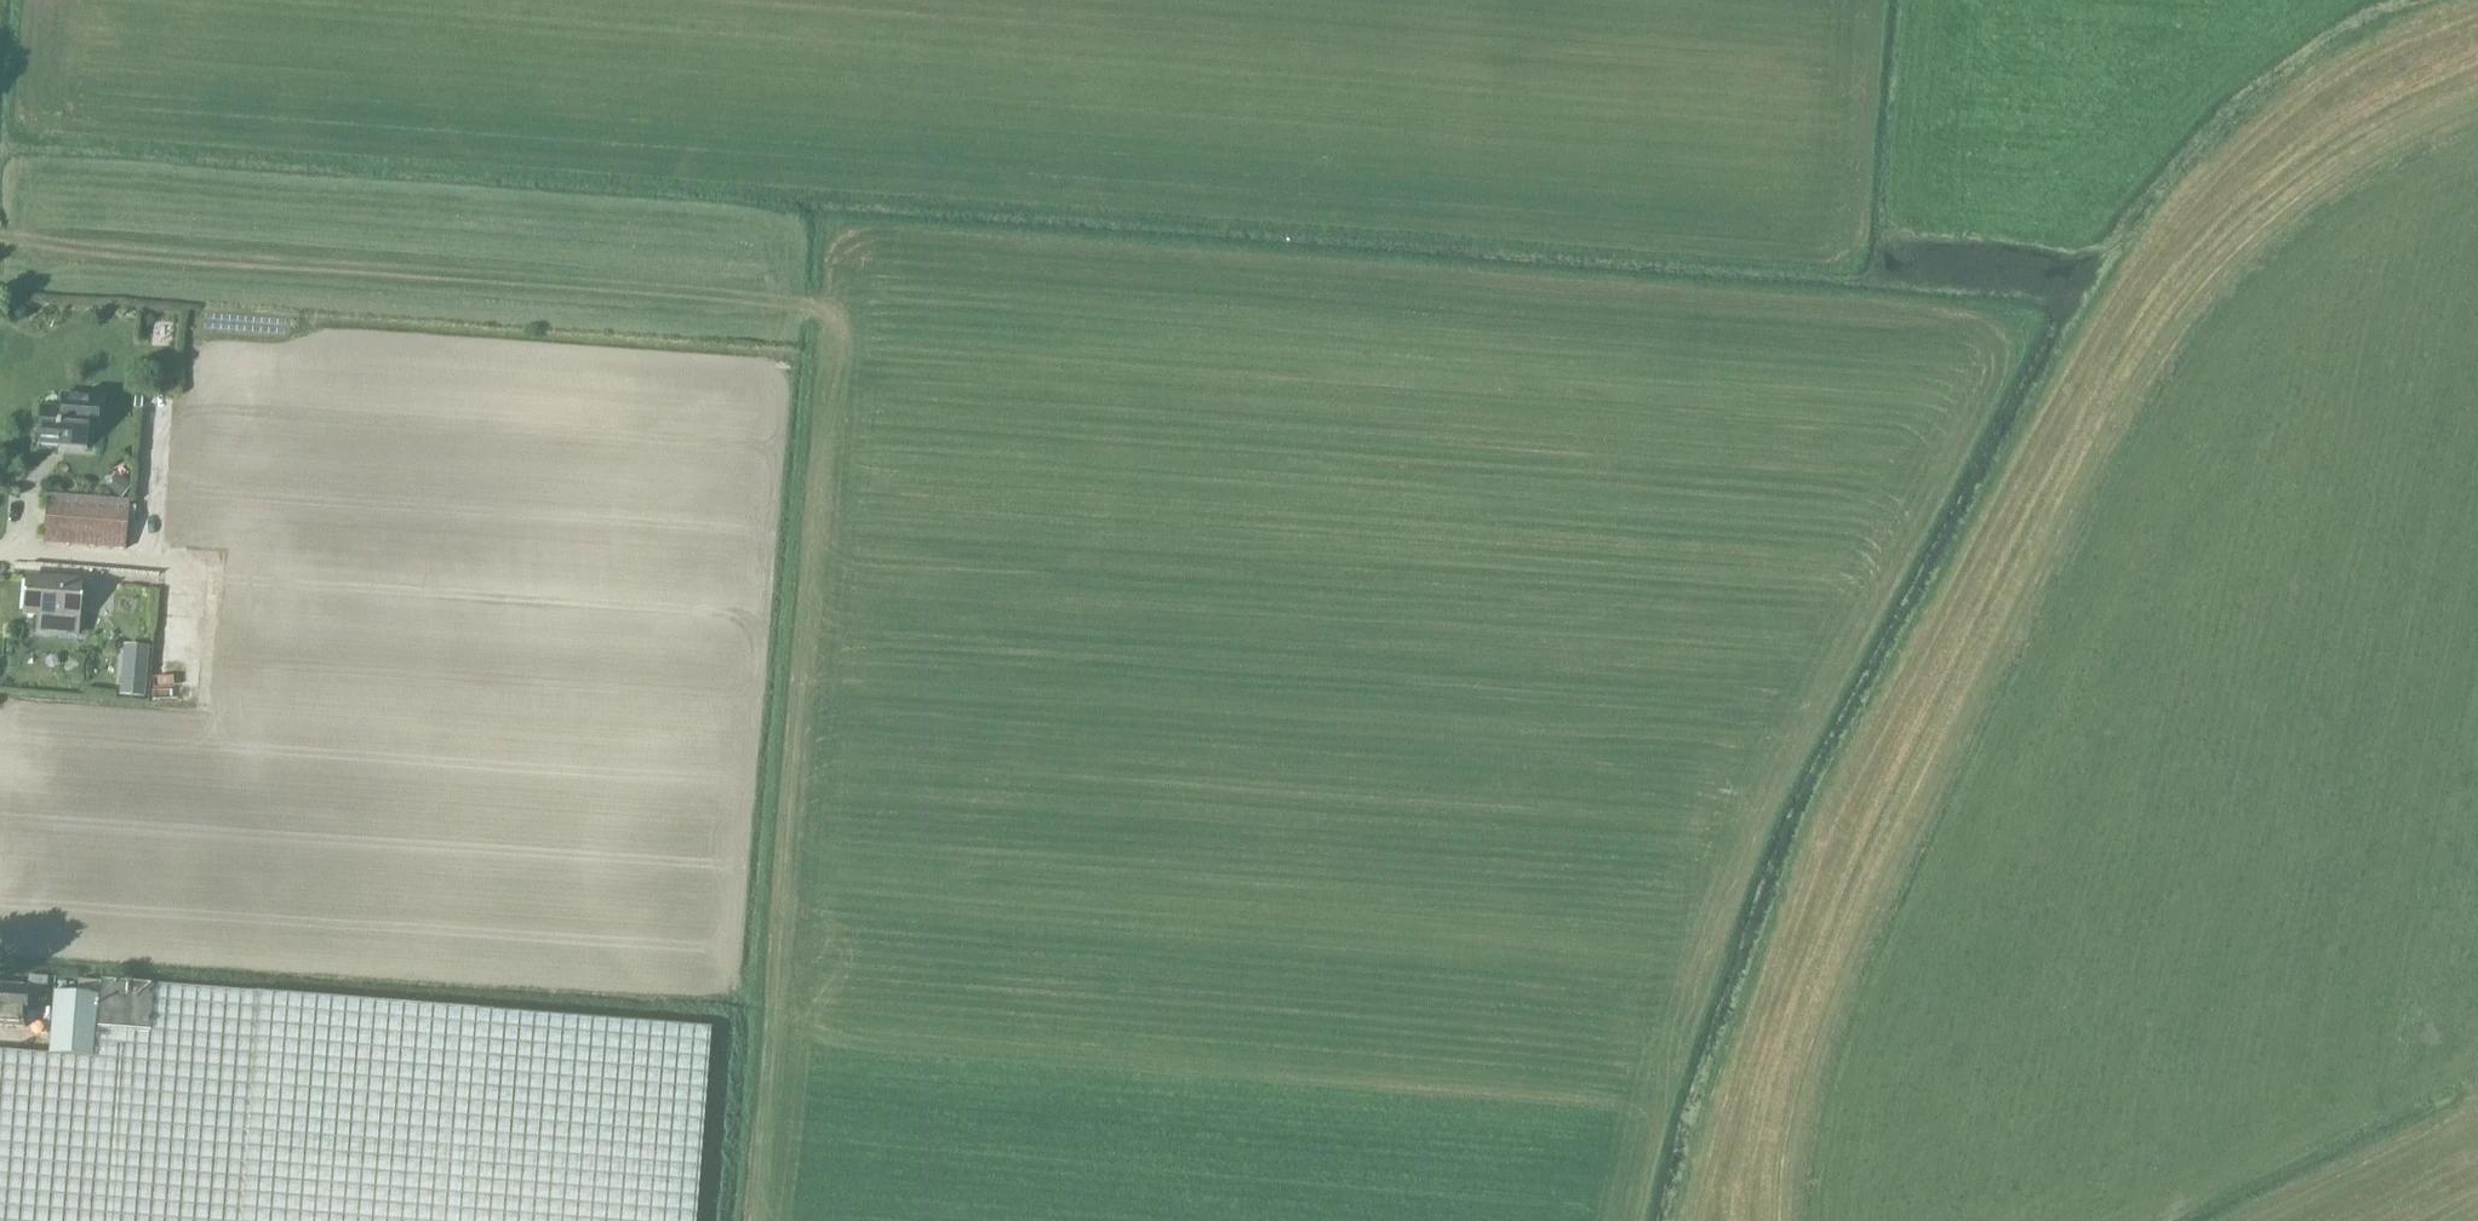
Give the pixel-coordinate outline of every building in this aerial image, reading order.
[(41,407),(38,446),(87,449),(88,434),(98,434),(100,397),(62,394),(61,408),(41,407)] [(116,473),(106,485),(121,497),(131,484),(116,473)] [(48,493),(44,544),(125,550),(129,499),(48,493)] [(29,579),(27,616),(79,619),(82,582),(29,579)] [(123,644),(119,695),(145,697),(149,646),(123,644)] [(26,1030),(28,1000),(45,1002),(45,999),(53,1000),(54,979),(28,977),(27,990),(0,989),(0,1028),(26,1030)] [(722,1066),(725,1033),(150,988),(104,984),(97,1059),(94,1059),(50,1056),(0,1053),(0,1220),(707,1220),(722,1066)] [(54,996),(50,1056),(94,1059),(98,998),(54,996)]
